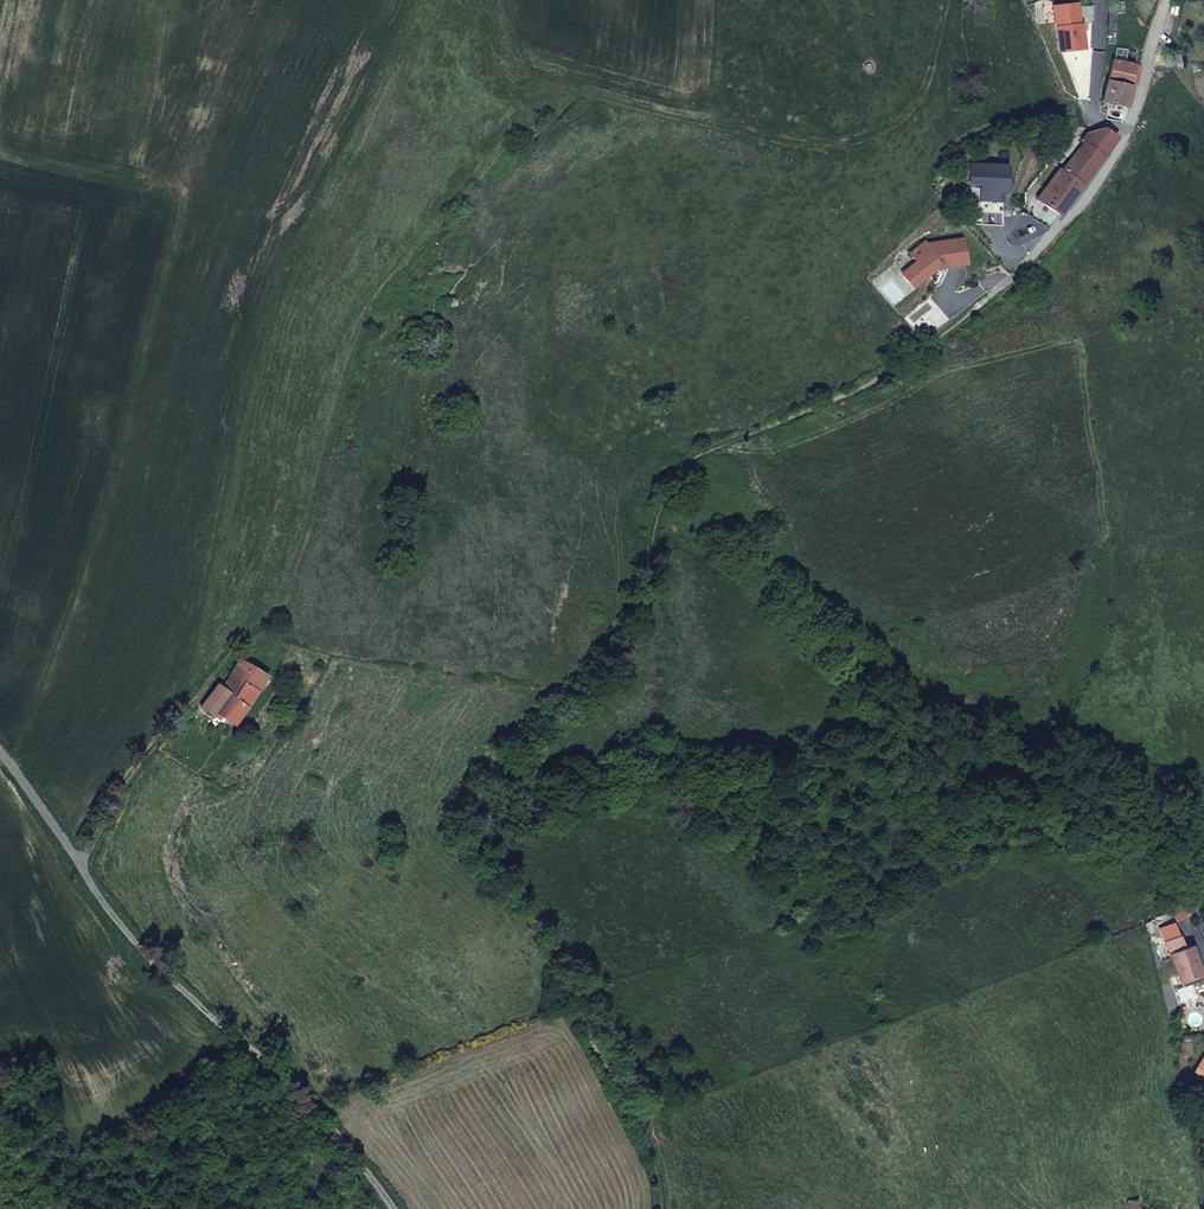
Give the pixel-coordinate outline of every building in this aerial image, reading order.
[(1169,58),(1170,68),(1186,65),(1184,56),(1169,58)] [(1125,109),(1129,85),(1133,67),(1112,62),(1101,103),(1125,109)] [(1129,85),(1136,87),(1140,68),(1133,67),(1129,85)] [(1102,131),(1090,135),(1062,171),(1081,185),(1113,140),(1102,131)] [(1062,171),(1059,169),(1039,196),(1062,210),(1081,185),(1062,171)] [(1036,201),(1058,217),(1062,210),(1039,196),(1036,201)] [(216,713),(232,724),(266,677),(240,662),(222,690),(228,695),(216,713)] [(228,695),(222,690),(219,688),(200,707),(213,716),(216,713),(228,695)] [(1180,984),(1185,999),(1203,991),(1203,985),(1189,947),(1180,950),(1177,939),(1164,944),(1180,984)] [(1203,1078),(1203,1062),(1201,1061),(1194,1072),(1203,1078)]
